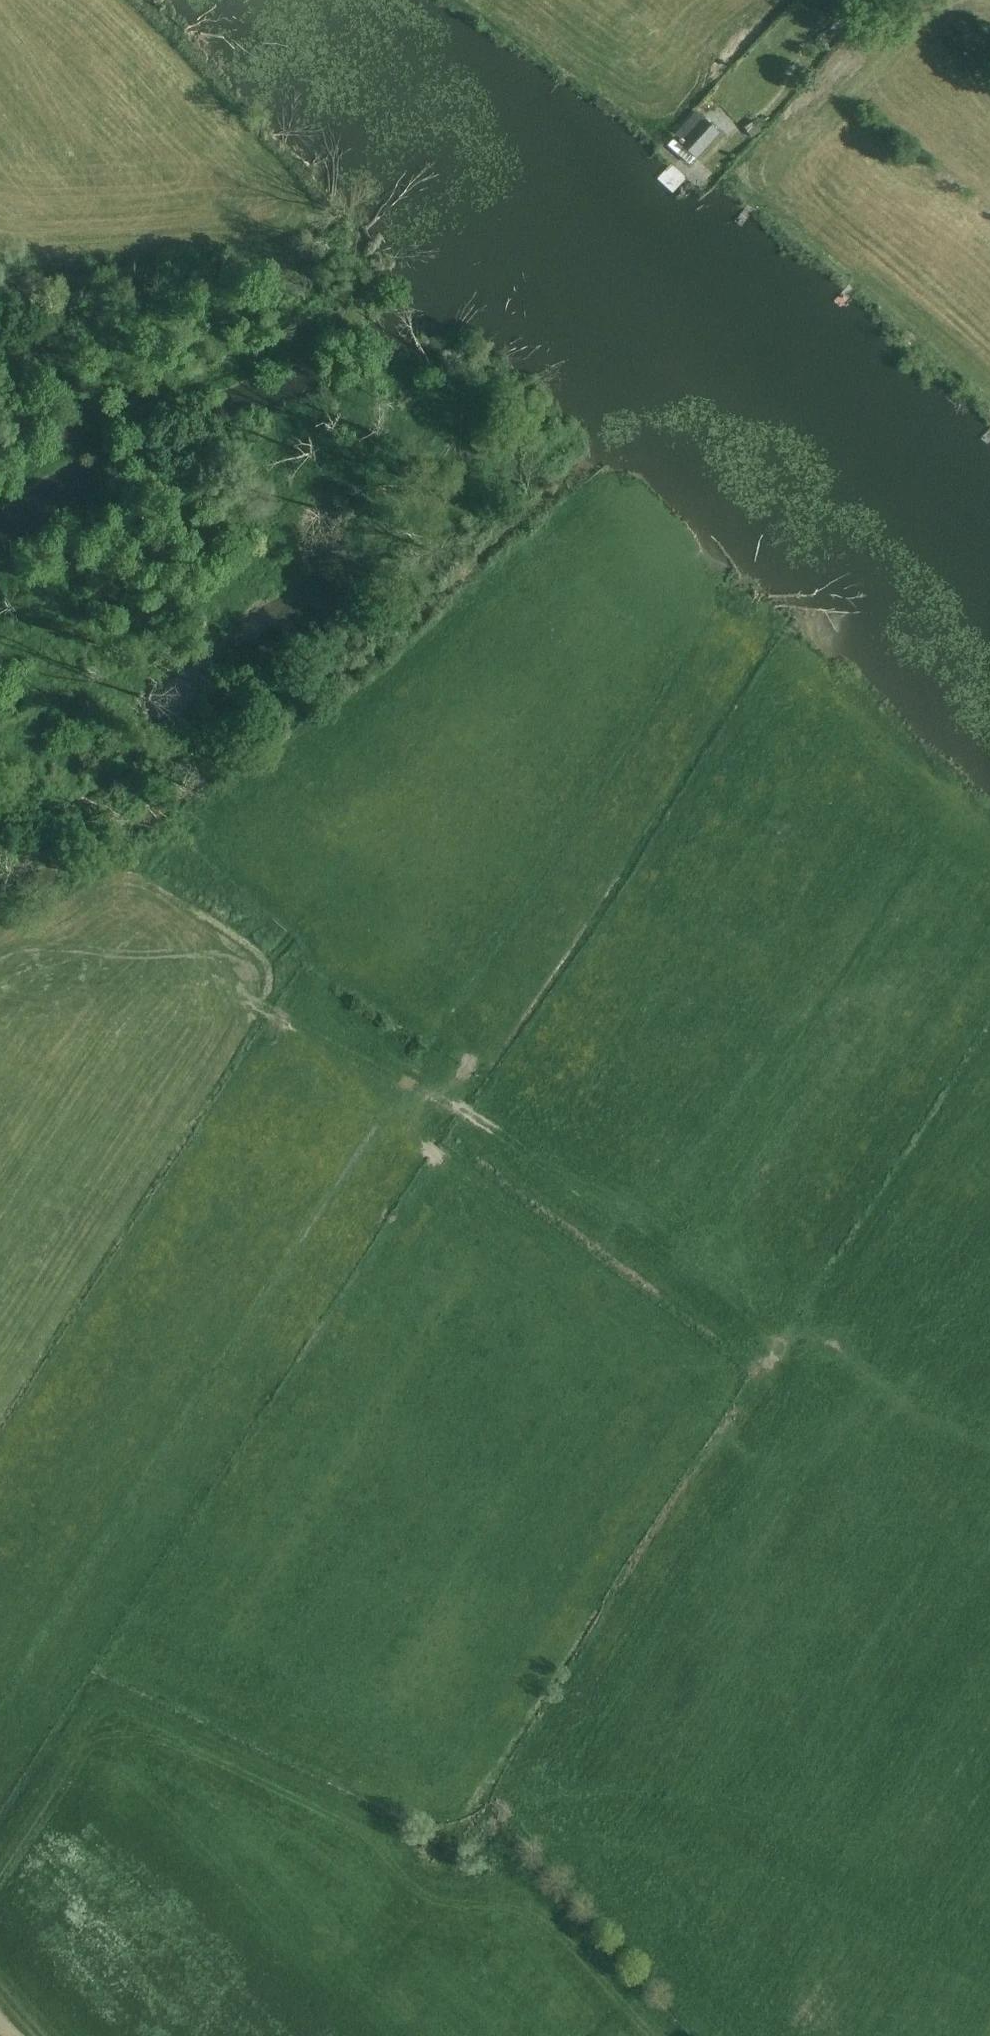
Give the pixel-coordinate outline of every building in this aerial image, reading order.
[(719,132),(697,112),(674,139),(696,158),(719,132)]
